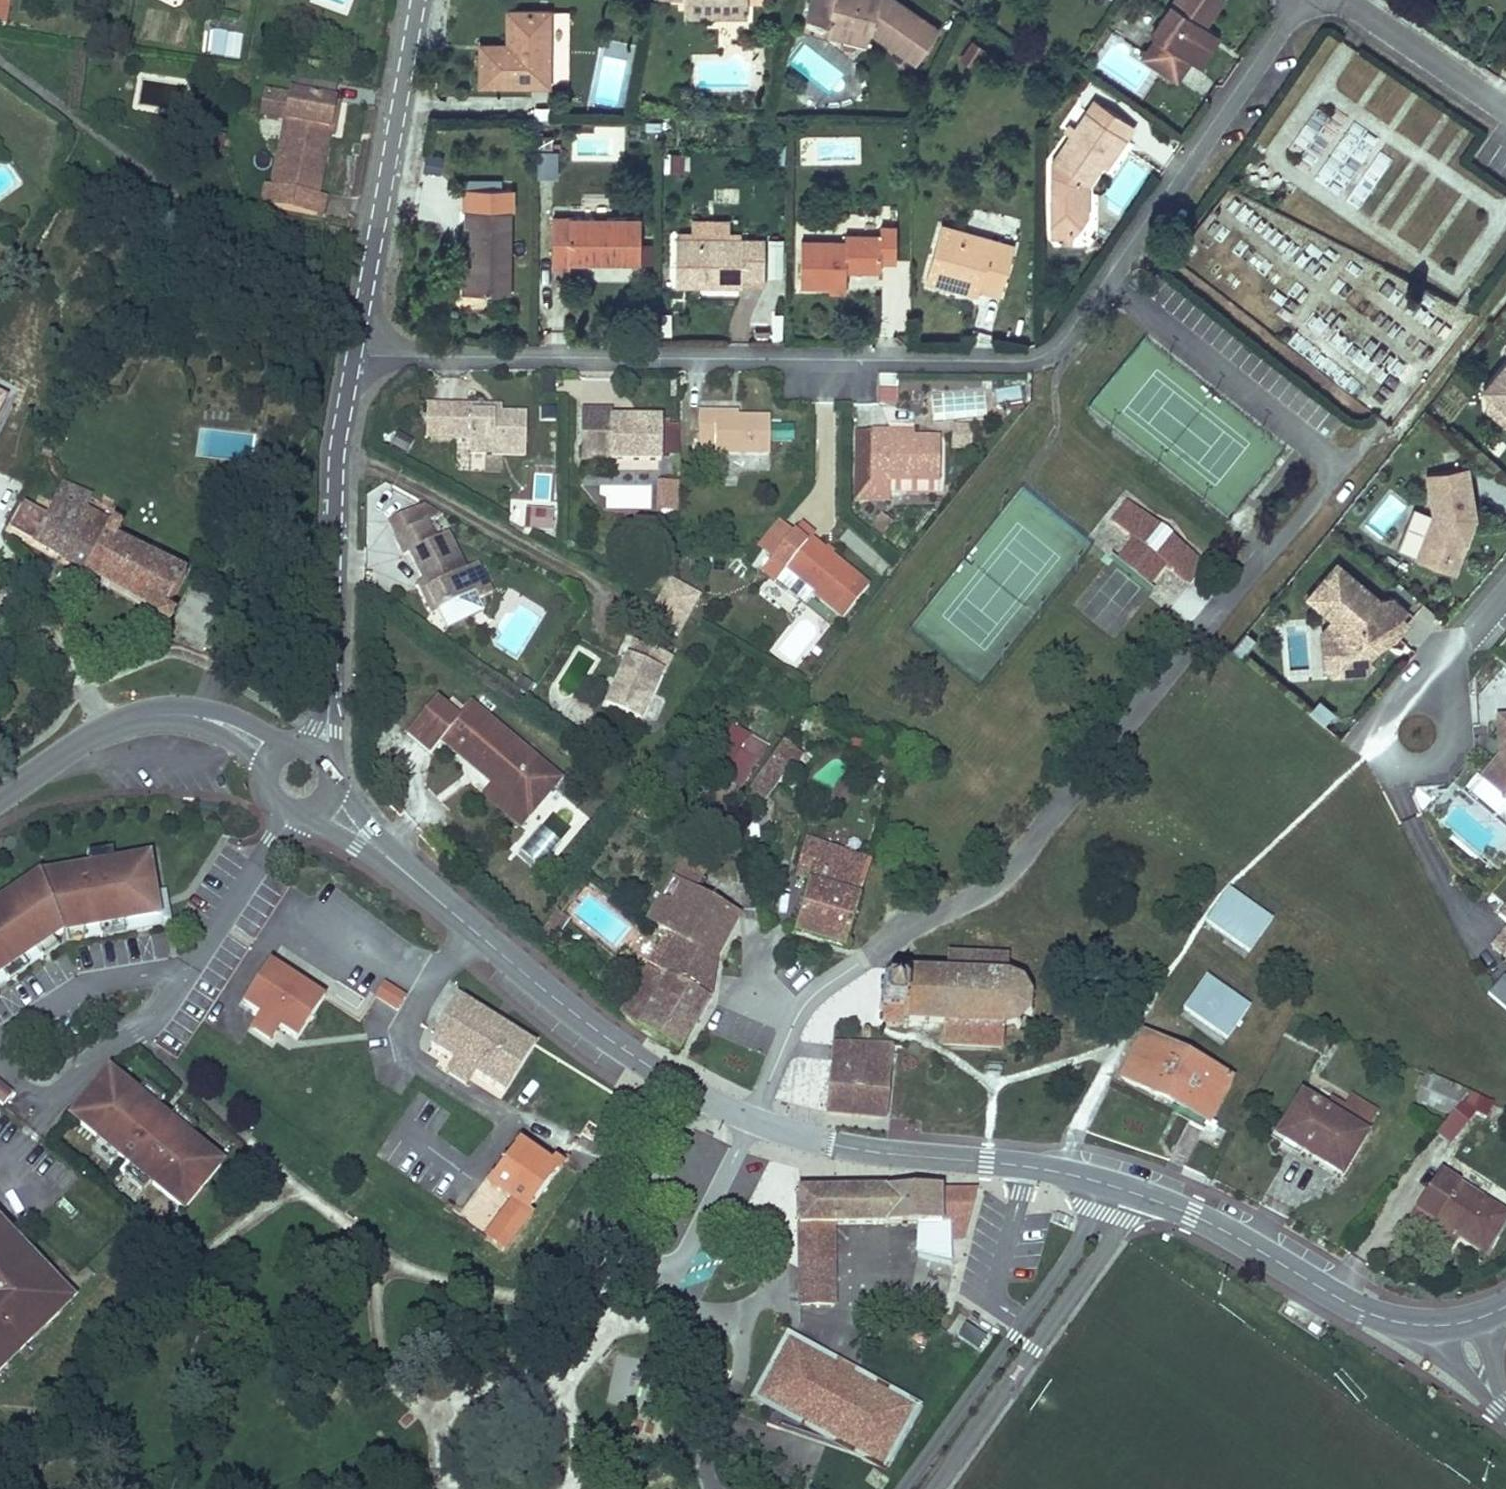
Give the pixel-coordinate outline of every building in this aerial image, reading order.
[(537,0),(510,0),(499,0),(499,31),(505,32),(505,41),(466,40),(467,74),(535,76),(537,0)] [(670,12),(712,13),(712,0),(671,0),(670,12)] [(931,15),(910,0),(804,0),(802,12),(822,16),(824,10),(868,17),(867,21),(908,49),(931,15)] [(1179,48),(1202,15),(1213,0),(1162,0),(1146,23),(1150,25),(1137,45),(1170,68),(1183,50),(1179,48)] [(868,17),(824,10),(822,16),(821,23),(865,30),(867,21),(868,17)] [(1179,48),(1183,50),(1194,58),(1216,25),(1202,15),(1179,48)] [(965,55),(978,38),(966,29),(954,46),(965,55)] [(206,57),(240,60),(242,34),(209,31),(206,57)] [(263,109),(288,113),(291,91),(267,87),(263,109)] [(1051,229),(1051,235),(1051,241),(1060,241),(1060,230),(1060,210),(1074,210),(1076,177),(1091,155),(1111,127),(1115,129),(1125,115),(1086,88),(1068,114),(1061,124),(1040,153),(1037,228),(1051,229)] [(336,97),(292,89),(291,91),(288,113),(276,183),(268,181),(264,203),(316,212),(320,190),(336,97)] [(1057,121),(1061,124),(1068,114),(1064,111),(1057,121)] [(1111,127),(1091,155),(1095,158),(1115,129),(1111,127)] [(536,149),(534,177),(556,178),(557,151),(536,149)] [(688,171),(688,153),(668,153),(667,171),(688,171)] [(320,190),(316,212),(324,213),(328,192),(320,190)] [(452,242),(450,281),(494,282),(496,198),(447,197),(447,216),(453,216),(452,242)] [(626,253),(628,208),(556,206),(556,219),(539,218),(539,257),(555,258),(554,251),(626,253)] [(556,206),(540,206),(539,218),(556,219),(556,206)] [(1060,230),(1065,230),(1074,210),(1060,210),(1060,230)] [(926,216),(912,273),(941,280),(943,272),(968,278),(989,284),(1001,235),(926,216)] [(832,274),(832,265),(851,266),(863,254),(869,254),(883,255),(884,219),(866,218),(866,226),(829,226),(829,232),(786,232),(785,278),(816,279),(816,273),(832,274)] [(726,247),(750,247),(750,231),(660,231),(660,277),(683,277),(683,269),(706,269),(706,277),(726,277),(726,268),(726,247)] [(768,273),(782,272),(781,239),(767,239),(768,273)] [(726,268),(750,268),(750,247),(726,247),(726,268)] [(863,254),(851,266),(869,265),(869,254),(863,254)] [(943,272),(941,280),(967,286),(968,278),(943,272)] [(815,287),(832,287),(832,274),(816,273),(816,279),(815,287)] [(1504,351),(1498,346),(1470,378),(1484,390),(1475,400),(1505,426),(1505,348),(1504,351)] [(877,376),(876,406),(897,407),(898,376),(877,376)] [(440,423),(441,391),(414,390),(413,423),(440,423)] [(1020,390),(992,391),(993,406),(1020,405),(1020,390)] [(460,398),(460,391),(441,391),(440,423),(456,424),(456,441),(512,442),(513,399),(486,398),(460,398)] [(985,395),(930,393),(929,421),(985,422),(985,395)] [(571,402),(570,433),(585,433),(585,441),(598,441),(598,451),(650,452),(651,412),(605,410),(604,403),(571,402)] [(703,412),(703,403),(687,403),(687,437),(701,437),(701,445),(754,446),(756,413),(725,413),(703,412)] [(725,413),(725,404),(703,403),(703,412),(725,413)] [(857,474),(878,474),(927,475),(926,434),(901,433),(876,433),(876,424),(859,424),(859,427),(857,474)] [(901,433),(900,424),(876,424),(876,433),(901,433)] [(877,491),(878,474),(857,474),(859,427),(845,426),(844,479),(853,490),(877,491)] [(950,450),(970,450),(970,426),(950,426),(950,450)] [(570,433),(570,450),(598,451),(598,441),(585,441),(585,433),(570,433)] [(1473,520),(1465,468),(1424,474),(1430,516),(1413,561),(1452,575),(1473,520)] [(666,504),(667,474),(649,474),(649,503),(666,504)] [(159,611),(153,623),(165,629),(172,614),(163,609),(182,571),(112,535),(118,523),(112,520),(119,507),(64,479),(44,519),(21,508),(8,534),(159,611)] [(1157,520),(1124,495),(1108,515),(1141,541),(1157,520)] [(433,521),(448,515),(428,502),(425,504),(433,521)] [(425,504),(392,518),(400,536),(398,537),(406,554),(410,553),(423,582),(436,611),(444,629),(485,611),(479,599),(490,594),(477,565),(465,570),(448,534),(438,538),(430,522),(433,521),(425,504)] [(523,532),(551,534),(552,512),(524,510),(523,532)] [(799,526),(787,515),(769,534),(781,545),(768,560),(817,603),(844,573),(796,530),(799,526)] [(1157,520),(1141,541),(1153,550),(1165,534),(1169,529),(1157,520)] [(1203,563),(1207,558),(1169,529),(1165,534),(1203,563)] [(781,545),(769,534),(748,558),(760,569),(768,560),(781,545)] [(1203,563),(1165,534),(1153,550),(1191,579),(1203,563)] [(1130,546),(1118,562),(1147,584),(1159,568),(1130,546)] [(402,561),(415,591),(436,611),(423,582),(402,561)] [(1391,600),(1385,606),(1334,563),(1304,598),(1329,620),(1337,635),(1339,659),(1337,663),(1353,676),(1363,675),(1372,665),(1366,660),(1377,647),(1373,644),(1384,631),(1393,639),(1405,624),(1399,619),(1405,612),(1391,600)] [(679,633),(700,592),(669,576),(655,602),(680,615),(672,629),(679,633)] [(655,602),(648,617),(672,629),(680,615),(655,602)] [(799,615),(772,649),(793,665),(820,631),(799,615)] [(1321,669),(1330,677),(1353,676),(1337,663),(1339,659),(1337,635),(1329,620),(1318,632),(1321,669)] [(661,676),(670,660),(635,640),(599,700),(631,720),(658,674),(661,676)] [(439,700),(432,693),(403,725),(423,744),(436,733),(484,778),(513,805),(534,781),(541,788),(551,776),(465,698),(460,704),(447,691),(439,700)] [(1317,700),(1307,715),(1325,726),(1335,711),(1317,700)] [(1495,725),(1497,755),(1502,756),(1503,768),(1491,769),(1479,782),(1505,805),(1505,803),(1505,725),(1495,725)] [(774,747),(770,751),(760,766),(777,778),(779,780),(793,761),(774,747)] [(749,767),(721,748),(706,772),(733,790),(749,767)] [(1503,768),(1502,756),(1497,755),(1491,769),(1503,768)] [(752,778),(769,790),(777,778),(760,766),(752,778)] [(474,789),(509,821),(541,788),(534,781),(513,805),(484,778),(474,789)] [(769,790),(752,778),(737,799),(754,811),(769,790)] [(88,849),(90,861),(115,857),(113,845),(88,849)] [(808,886),(794,939),(849,955),(851,947),(845,945),(870,863),(804,845),(794,882),(808,886)] [(54,933),(57,930),(62,928),(67,927),(159,910),(155,886),(150,851),(115,857),(90,861),(41,869),(0,897),(0,970),(54,933)] [(701,875),(679,862),(667,880),(689,894),(701,875)] [(715,964),(735,923),(689,894),(667,880),(643,919),(662,931),(715,964)] [(1274,916),(1229,884),(1204,919),(1249,951),(1274,916)] [(155,886),(159,910),(67,927),(69,951),(171,928),(164,893),(155,886)] [(1505,918),(1505,906),(1505,905),(1494,918),(1500,924),(1505,918)] [(1500,924),(1505,928),(1488,948),(1505,964),(1505,918),(1500,924)] [(662,931),(617,1015),(673,1055),(705,999),(715,964),(662,931)] [(0,970),(0,983),(60,943),(54,933),(0,970)] [(1003,983),(1005,955),(946,953),(944,979),(903,978),(903,972),(894,972),(887,1004),(886,1037),(901,1037),(901,1030),(939,1031),(939,1052),(995,1053),(995,1033),(1011,1029),(1016,1026),(1020,1022),(1023,1016),(1025,1010),(1025,1003),(1023,997),(1020,992),(1015,987),(1009,984),(1003,983)] [(242,1003),(260,1014),(279,1026),(296,1037),(323,995),(269,960),(242,1003)] [(1251,1003),(1205,971),(1181,1005),(1227,1037),(1251,1003)] [(1503,974),(1487,993),(1505,1010),(1505,977),(1503,974)] [(374,999),(398,1013),(407,997),(383,983),(374,999)] [(459,1001),(433,1047),(457,1062),(480,1076),(510,1095),(535,1048),(459,1001)] [(271,1039),(279,1026),(260,1014),(252,1026),(271,1039)] [(1152,1092),(1203,1117),(1225,1078),(1140,1034),(1116,1082),(1149,1100),(1152,1092)] [(886,1047),(832,1045),(823,1113),(882,1120),(885,1075),(911,1076),(912,1049),(886,1047)] [(480,1076),(457,1062),(449,1074),(473,1089),(480,1076)] [(98,1139),(119,1155),(131,1164),(151,1179),(186,1207),(223,1159),(188,1132),(168,1116),(156,1107),(135,1091),(107,1070),(70,1117),(98,1139)] [(1460,1108),(1471,1096),(1424,1074),(1422,1079),(1417,1077),(1412,1087),(1460,1108)] [(6,1104),(15,1092),(0,1081),(0,1099),(6,1104)] [(142,1082),(135,1091),(156,1107),(163,1098),(142,1082)] [(1409,1094),(1455,1114),(1460,1108),(1412,1087),(1409,1094)] [(1272,1135),(1331,1170),(1356,1128),(1313,1103),(1297,1093),(1272,1135)] [(1313,1103),(1356,1128),(1366,1111),(1339,1094),(1332,1104),(1318,1095),(1313,1103)] [(1460,1108),(1455,1114),(1437,1134),(1449,1142),(1469,1112),(1480,1116),(1486,1103),(1471,1096),(1460,1108)] [(175,1107),(168,1116),(188,1132),(195,1123),(175,1107)] [(111,1164),(119,1155),(98,1139),(91,1148),(111,1164)] [(509,1204),(485,1241),(504,1257),(531,1220),(527,1218),(559,1175),(551,1169),(548,1173),(516,1151),(488,1189),(509,1204)] [(144,1189),(151,1179),(131,1164),(123,1174),(144,1189)] [(1502,1217),(1443,1176),(1413,1220),(1412,1229),(1448,1254),(1459,1239),(1477,1252),(1502,1217)] [(799,1193),(794,1278),(792,1309),(825,1309),(827,1258),(828,1228),(917,1227),(918,1261),(908,1301),(945,1310),(958,1262),(951,1262),(953,1242),(964,1240),(974,1191),(799,1193)] [(72,1297),(0,1220),(0,1364),(72,1297)] [(846,1259),(827,1258),(825,1309),(844,1310),(846,1259)] [(922,1401),(786,1328),(750,1395),(773,1408),(766,1425),(885,1468),(922,1401)] [(642,1398),(634,1360),(612,1364),(620,1403),(642,1398)]
